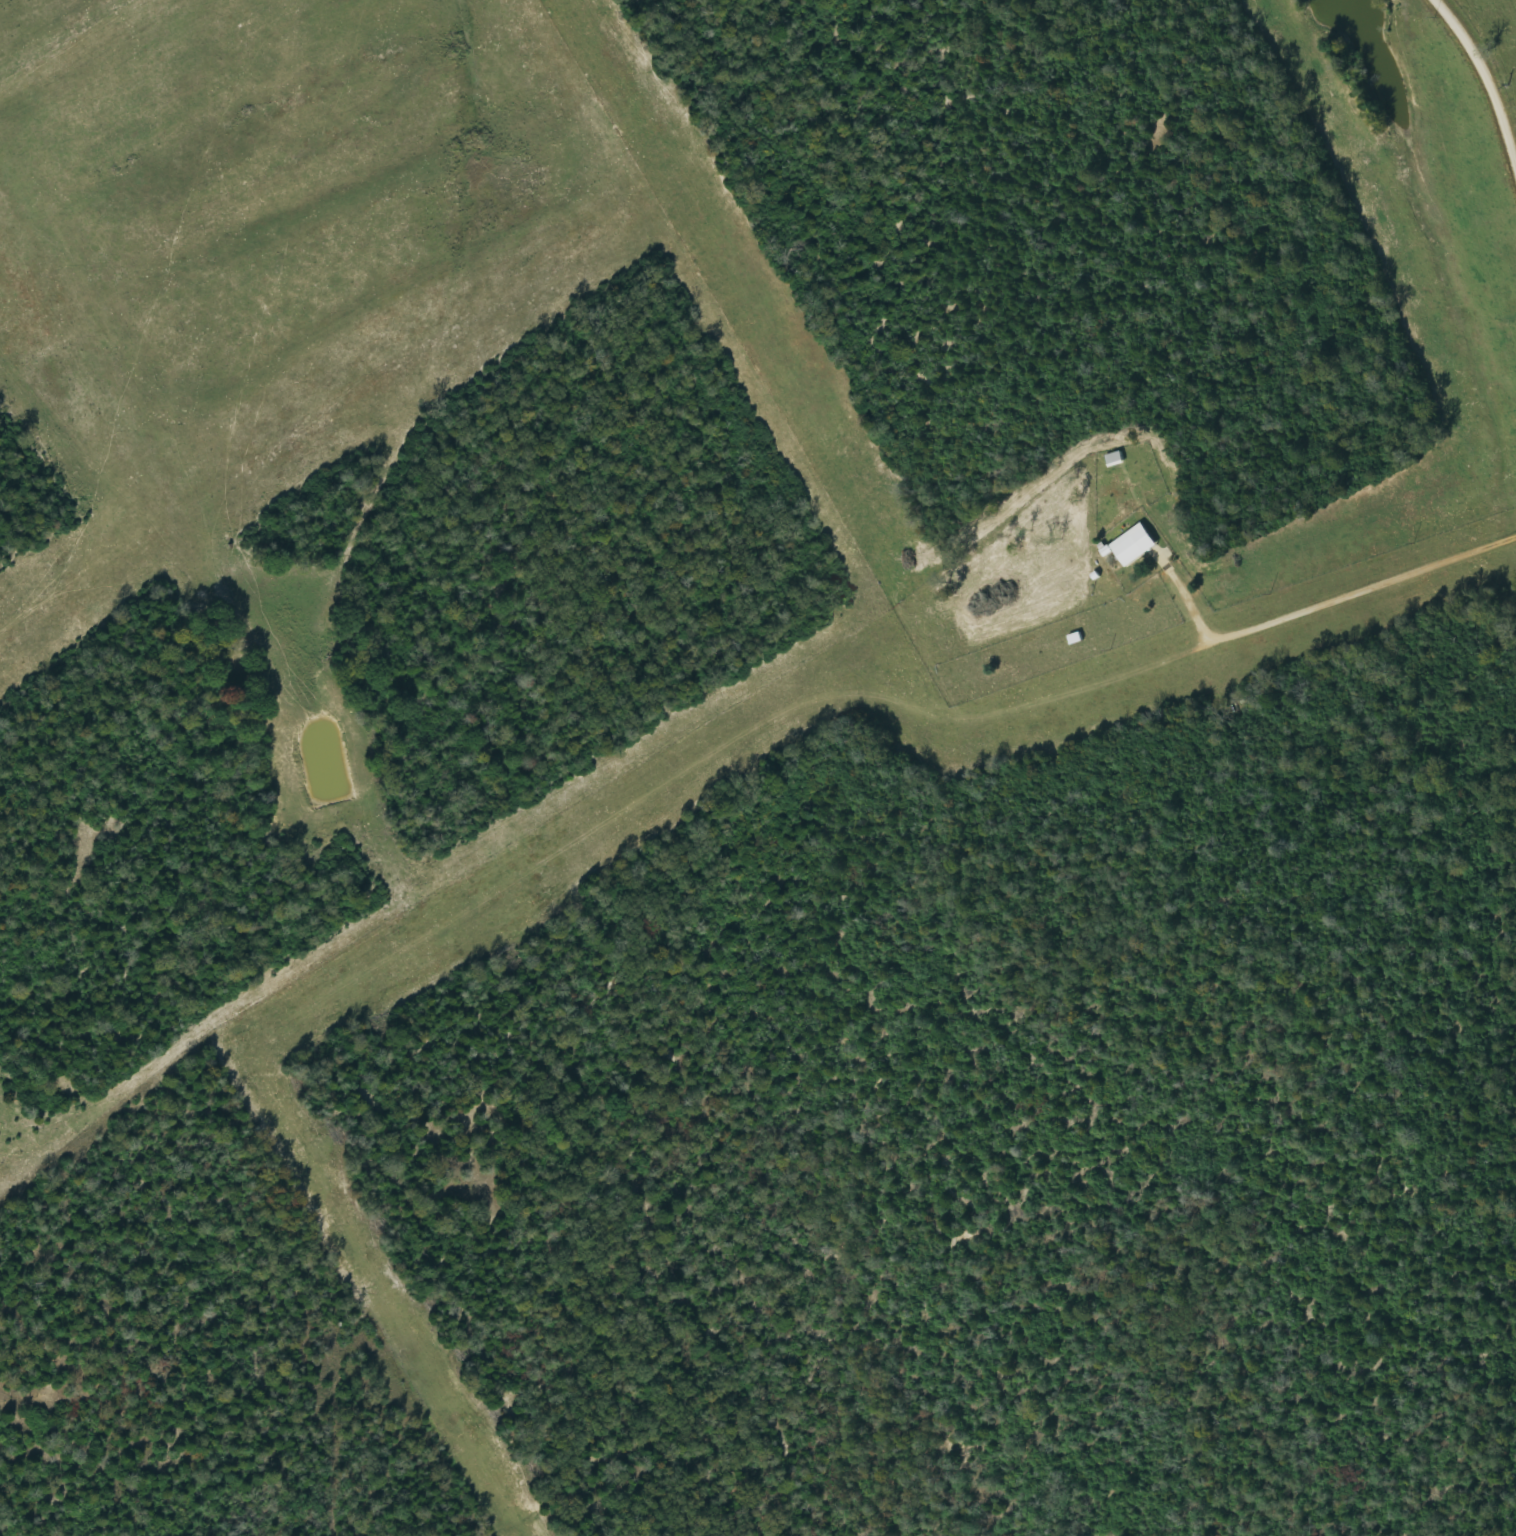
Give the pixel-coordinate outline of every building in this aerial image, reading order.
[(1106,455),(1110,468),(1125,464),(1121,451),(1106,455)] [(1128,569),(1159,545),(1142,523),(1111,546),(1128,569)]
